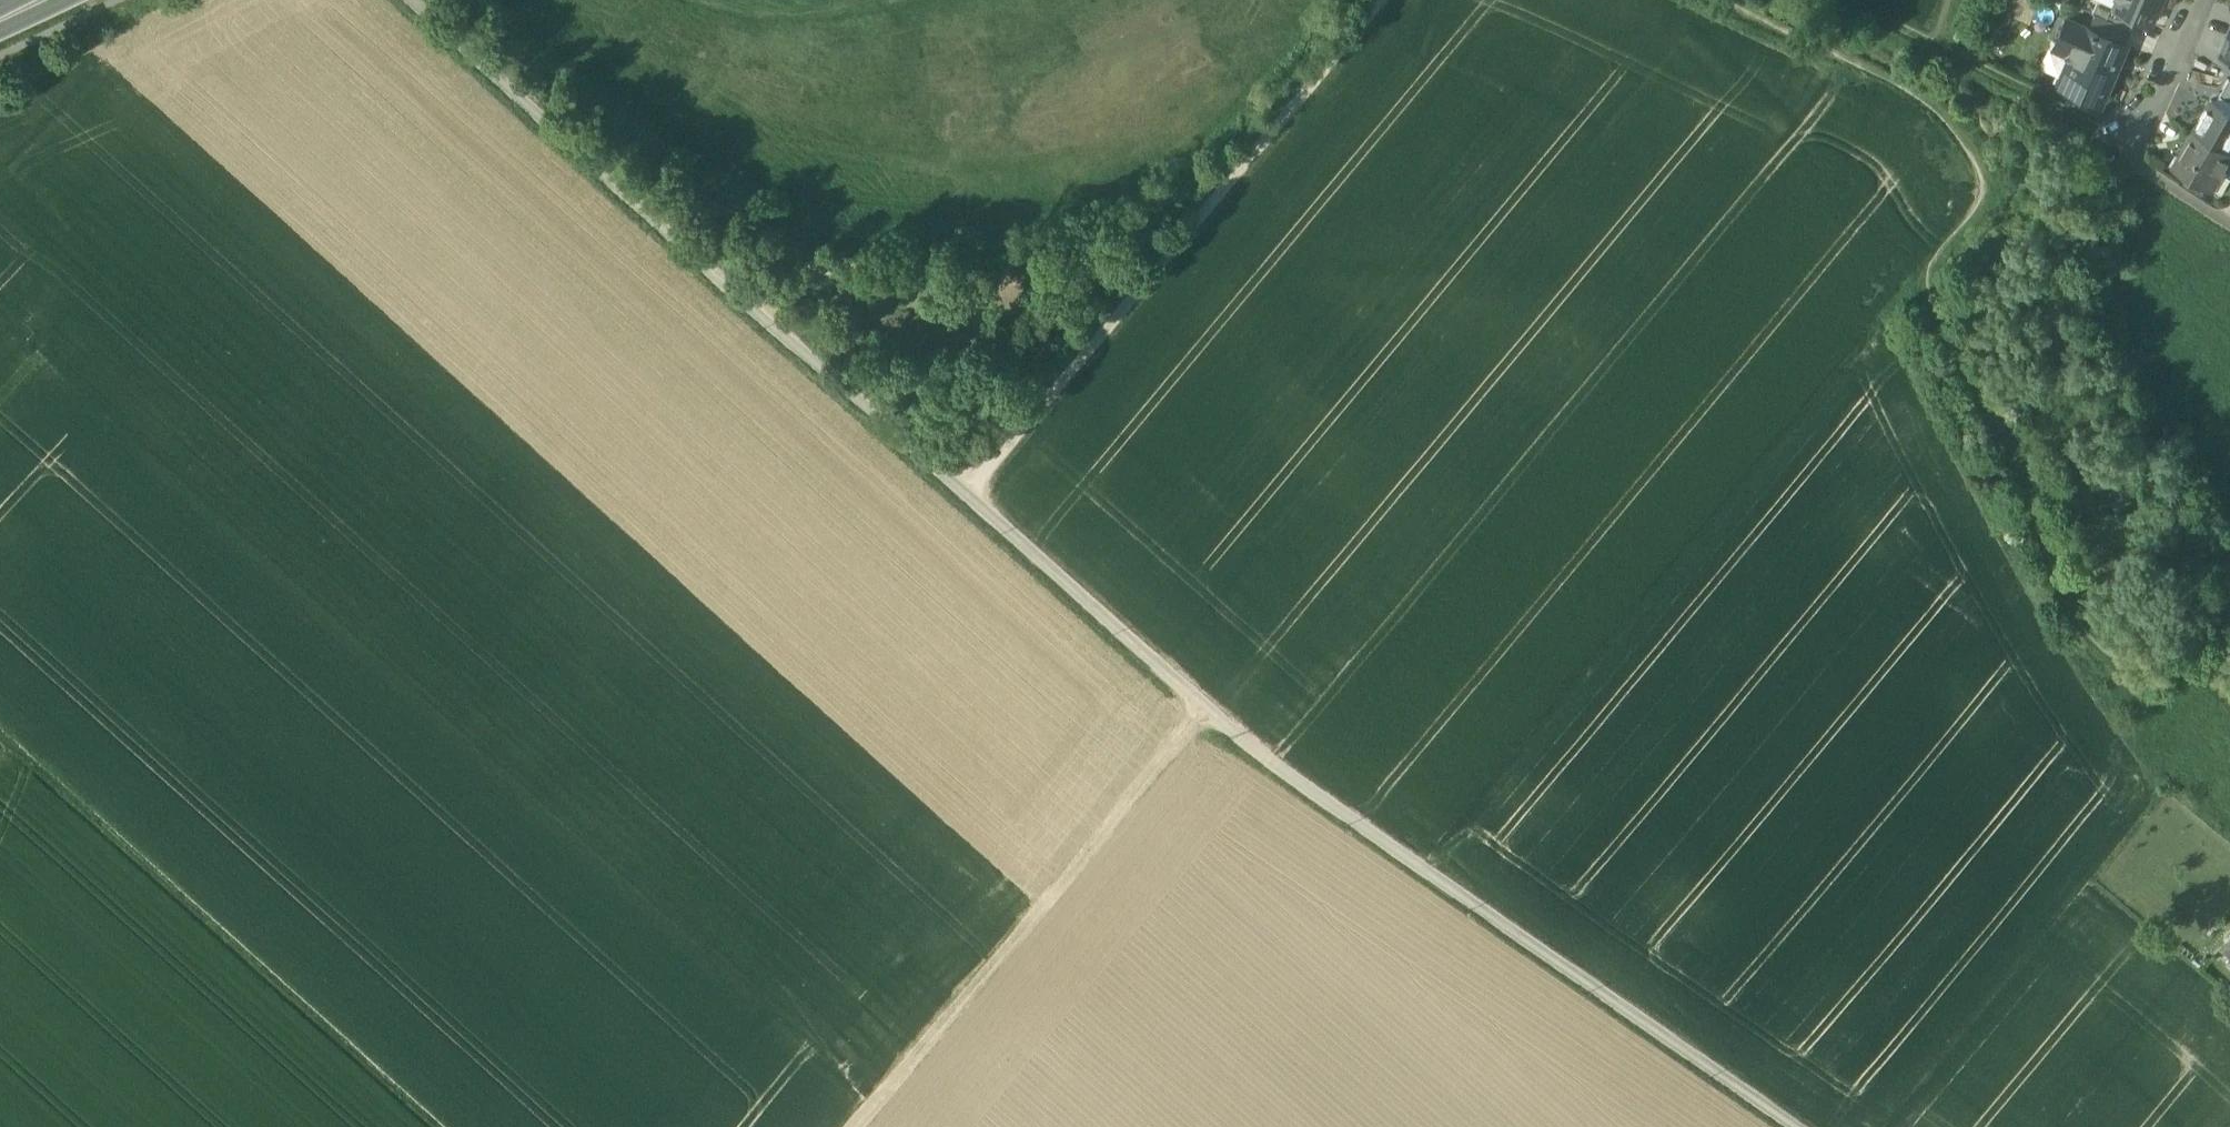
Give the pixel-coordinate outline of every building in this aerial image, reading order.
[(2092,10),(2095,12),(2129,27),(2135,15),(2114,6),(2101,0),(2097,0),(2092,10)] [(2114,6),(2135,15),(2151,22),(2160,0),(2117,0),(2114,6)] [(2095,12),(2088,27),(2125,43),(2131,27),(2129,27),(2095,12)] [(2126,43),(2125,43),(2088,27),(2067,18),(2057,43),(2070,49),(2073,58),(2062,86),(2101,102),(2126,43)] [(2221,54),(2229,58),(2229,31),(2221,54)] [(2228,76),(2218,94),(2229,101),(2229,77),(2228,76)] [(2218,94),(2215,100),(2229,109),(2229,101),(2218,94)] [(2211,98),(2193,129),(2225,148),(2225,147),(2229,138),(2229,109),(2215,100),(2211,98)] [(2193,129),(2172,165),(2211,187),(2229,154),(2229,150),(2225,147),(2225,148),(2193,129)] [(2227,941),(2221,948),(2229,956),(2229,944),(2227,941)]
